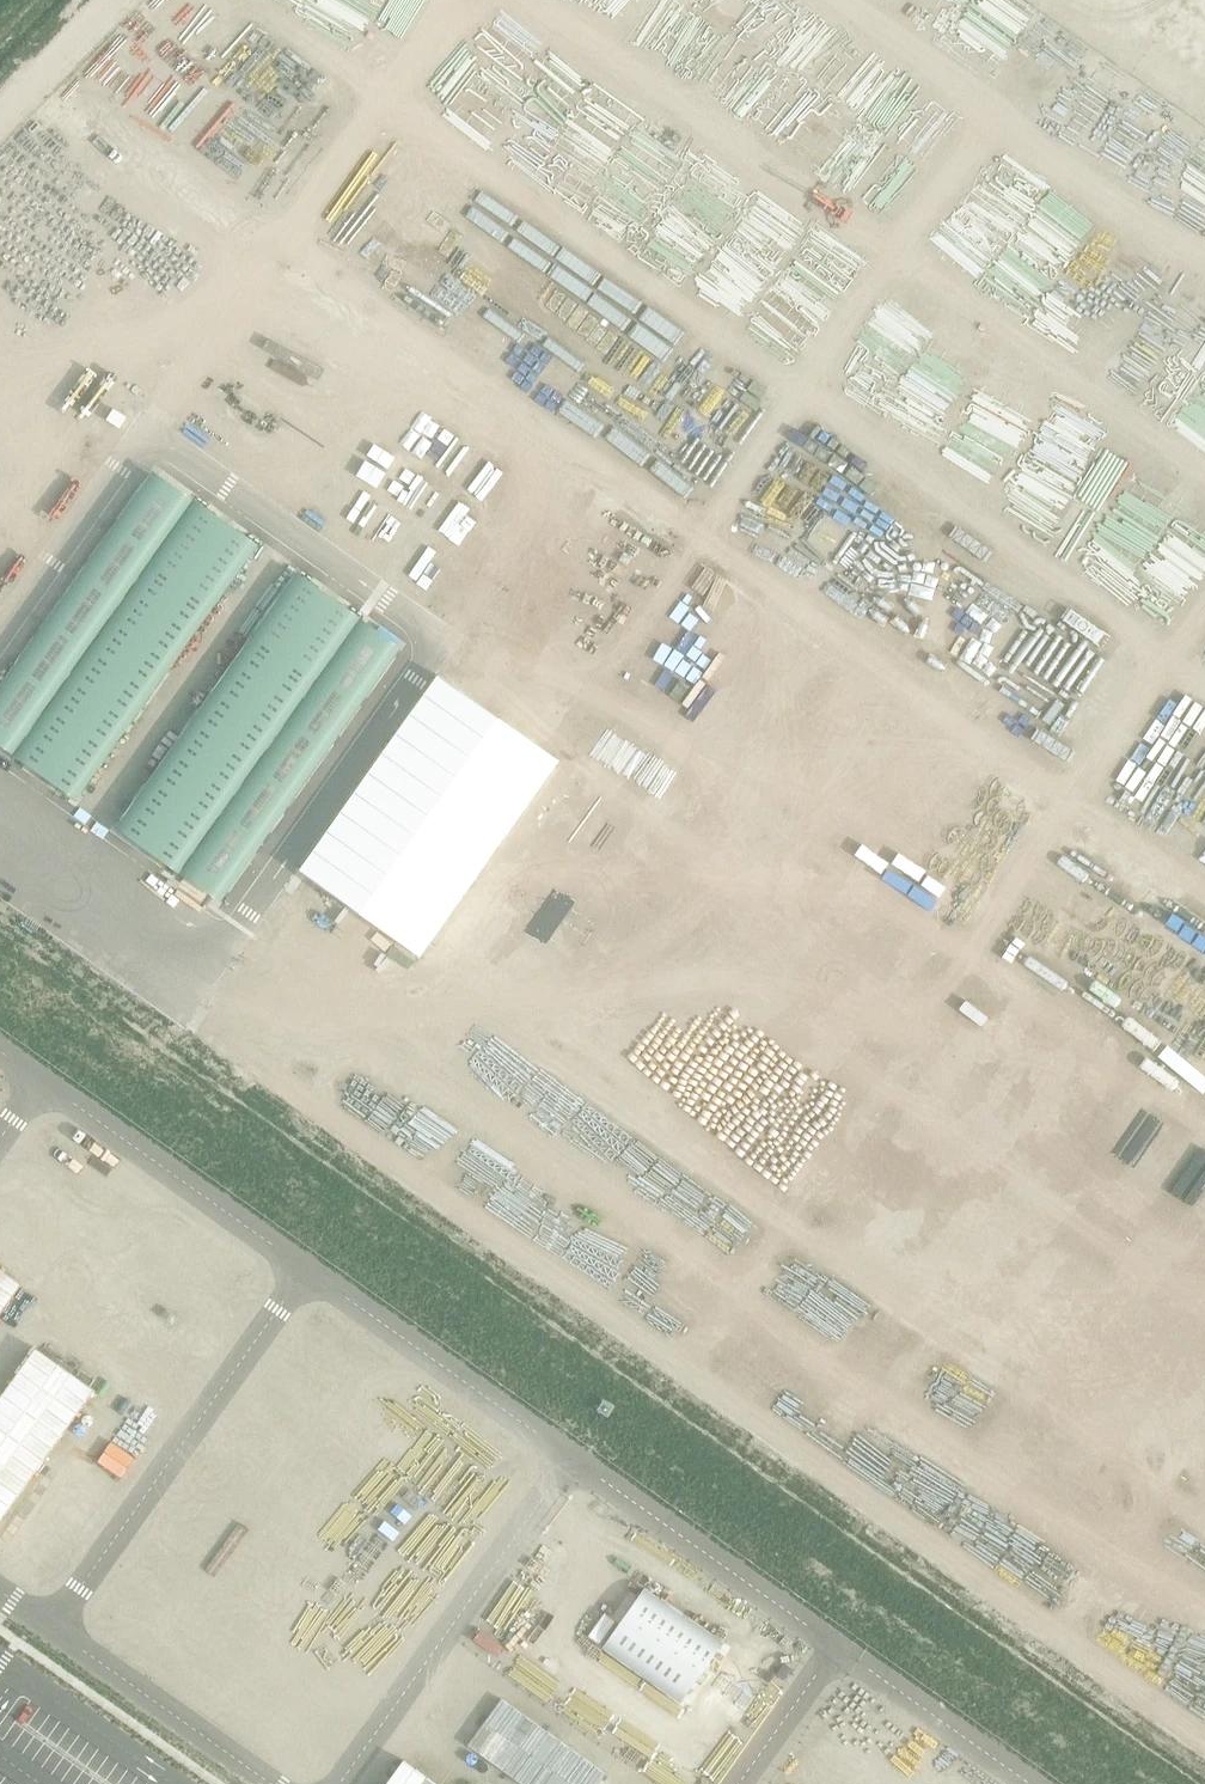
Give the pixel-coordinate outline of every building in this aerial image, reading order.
[(195,499),(13,755),(76,799),(257,544),(195,499)] [(297,572),(115,827),(178,872),(359,616),(297,572)] [(0,1396),(0,1519),(94,1389),(35,1347),(0,1396)]
